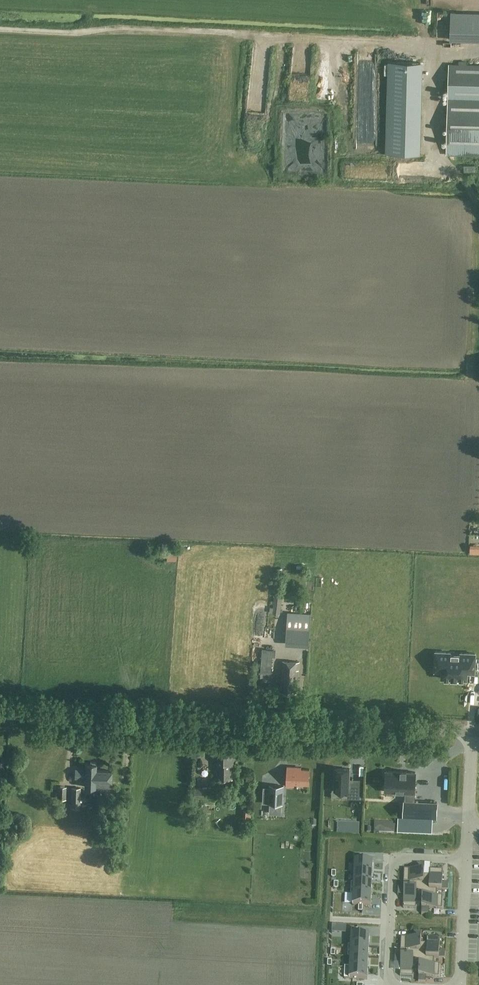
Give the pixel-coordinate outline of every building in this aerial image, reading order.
[(450,12),(449,39),(478,40),(478,13),(450,12)] [(421,63),(390,62),(389,83),(420,84),(421,63)] [(449,65),(446,154),(478,155),(478,65),(449,65)] [(167,546),(168,560),(178,559),(177,546),(167,546)] [(287,627),(286,645),(296,646),(297,638),(309,639),(310,629),(287,627)] [(435,662),(435,663),(436,663),(436,662),(442,663),(442,671),(442,678),(466,679),(466,680),(467,680),(467,679),(467,673),(467,667),(474,668),(475,668),(475,667),(475,655),(475,654),(461,653),(461,654),(461,655),(450,654),(450,653),(450,652),(449,652),(449,653),(436,652),(436,653),(435,662)] [(272,675),(273,655),(263,654),(262,674),(272,675)] [(296,693),(299,662),(283,661),(281,692),(296,693)] [(215,779),(233,779),(233,747),(216,747),(216,763),(215,763),(215,779)] [(380,757),(381,768),(391,767),(391,757),(380,757)] [(369,760),(369,777),(377,777),(377,760),(369,760)] [(76,772),(75,778),(85,778),(85,787),(95,787),(109,787),(110,782),(112,782),(112,771),(96,770),(96,764),(85,764),(85,772),(76,772)] [(309,785),(310,769),(302,769),(302,767),(287,767),(286,786),(294,787),(294,784),(309,785)] [(359,798),(360,784),(349,784),(350,769),(335,769),(334,791),(348,792),(348,798),(359,798)] [(402,772),(402,771),(401,771),(401,772),(386,771),(385,792),(386,791),(407,792),(406,801),(404,801),(403,822),(437,823),(438,802),(413,801),(414,792),(415,792),(416,772),(406,772),(406,771),(406,772),(402,772)] [(66,799),(67,787),(51,786),(50,799),(66,799)] [(269,786),(269,804),(283,804),(283,786),(269,786)] [(80,808),(81,788),(71,788),(71,808),(80,808)] [(375,815),(385,816),(386,804),(376,803),(366,803),(365,828),(374,829),(375,815)] [(355,861),(354,872),(373,873),(373,862),(365,861),(365,855),(361,855),(361,861),(355,861)] [(410,882),(409,888),(423,889),(424,875),(425,864),(420,864),(420,870),(404,869),(404,882),(410,882)] [(437,890),(448,891),(448,886),(442,886),(443,870),(430,870),(430,875),(424,875),(423,889),(437,890)] [(354,872),(354,883),(372,883),(373,873),(354,872)] [(351,882),(351,894),(353,894),(372,895),(372,883),(354,883),(351,882)] [(403,908),(416,908),(416,902),(422,903),(423,903),(423,889),(409,888),(398,887),(398,892),(404,892),(403,908)] [(437,890),(423,889),(423,903),(422,903),(422,914),(426,914),(427,908),(442,909),(443,896),(437,896),(437,890)] [(353,894),(353,905),(359,905),(359,911),(363,912),(363,905),(371,906),(372,895),(353,894)] [(352,928),(351,945),(369,946),(370,935),(357,935),(358,929),(352,928)] [(422,932),(417,932),(417,938),(401,937),(401,950),(407,950),(406,956),(420,957),(421,943),(422,932)] [(434,958),(445,959),(445,954),(439,954),(440,938),(427,938),(427,943),(421,943),(420,957),(434,958)] [(348,945),(348,957),(350,957),(369,958),(369,946),(351,945),(348,945)] [(406,956),(395,955),(395,960),(401,960),(400,976),(413,976),(413,971),(419,971),(420,971),(420,957),(406,956)] [(350,957),(350,967),(368,968),(369,958),(350,957)] [(420,971),(419,971),(419,982),(423,982),(423,976),(439,977),(440,964),(434,964),(434,958),(420,957),(420,971)] [(345,967),(345,978),(368,979),(368,968),(350,967),(345,967)]
